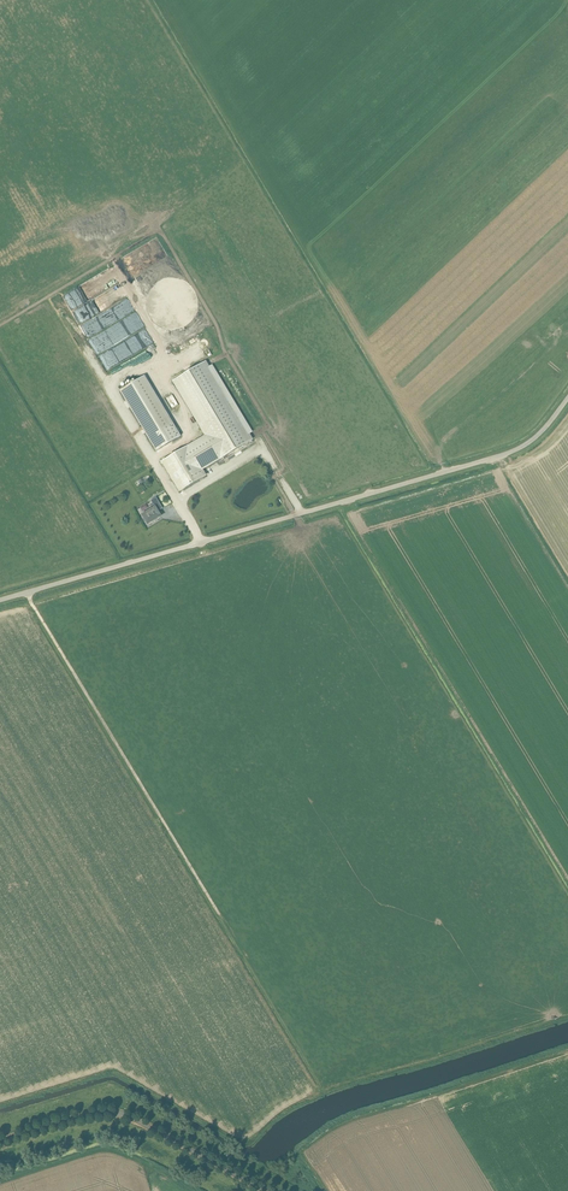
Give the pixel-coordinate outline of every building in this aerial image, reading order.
[(201,470),(252,440),(205,362),(174,381),(206,435),(162,461),(180,491),(205,476),(201,470)] [(120,391),(156,451),(180,436),(144,376),(120,391)] [(146,522),(148,524),(161,516),(158,511),(163,508),(156,497),(151,500),(155,507),(142,515),(144,518),(143,519),(145,522),(146,522)]
